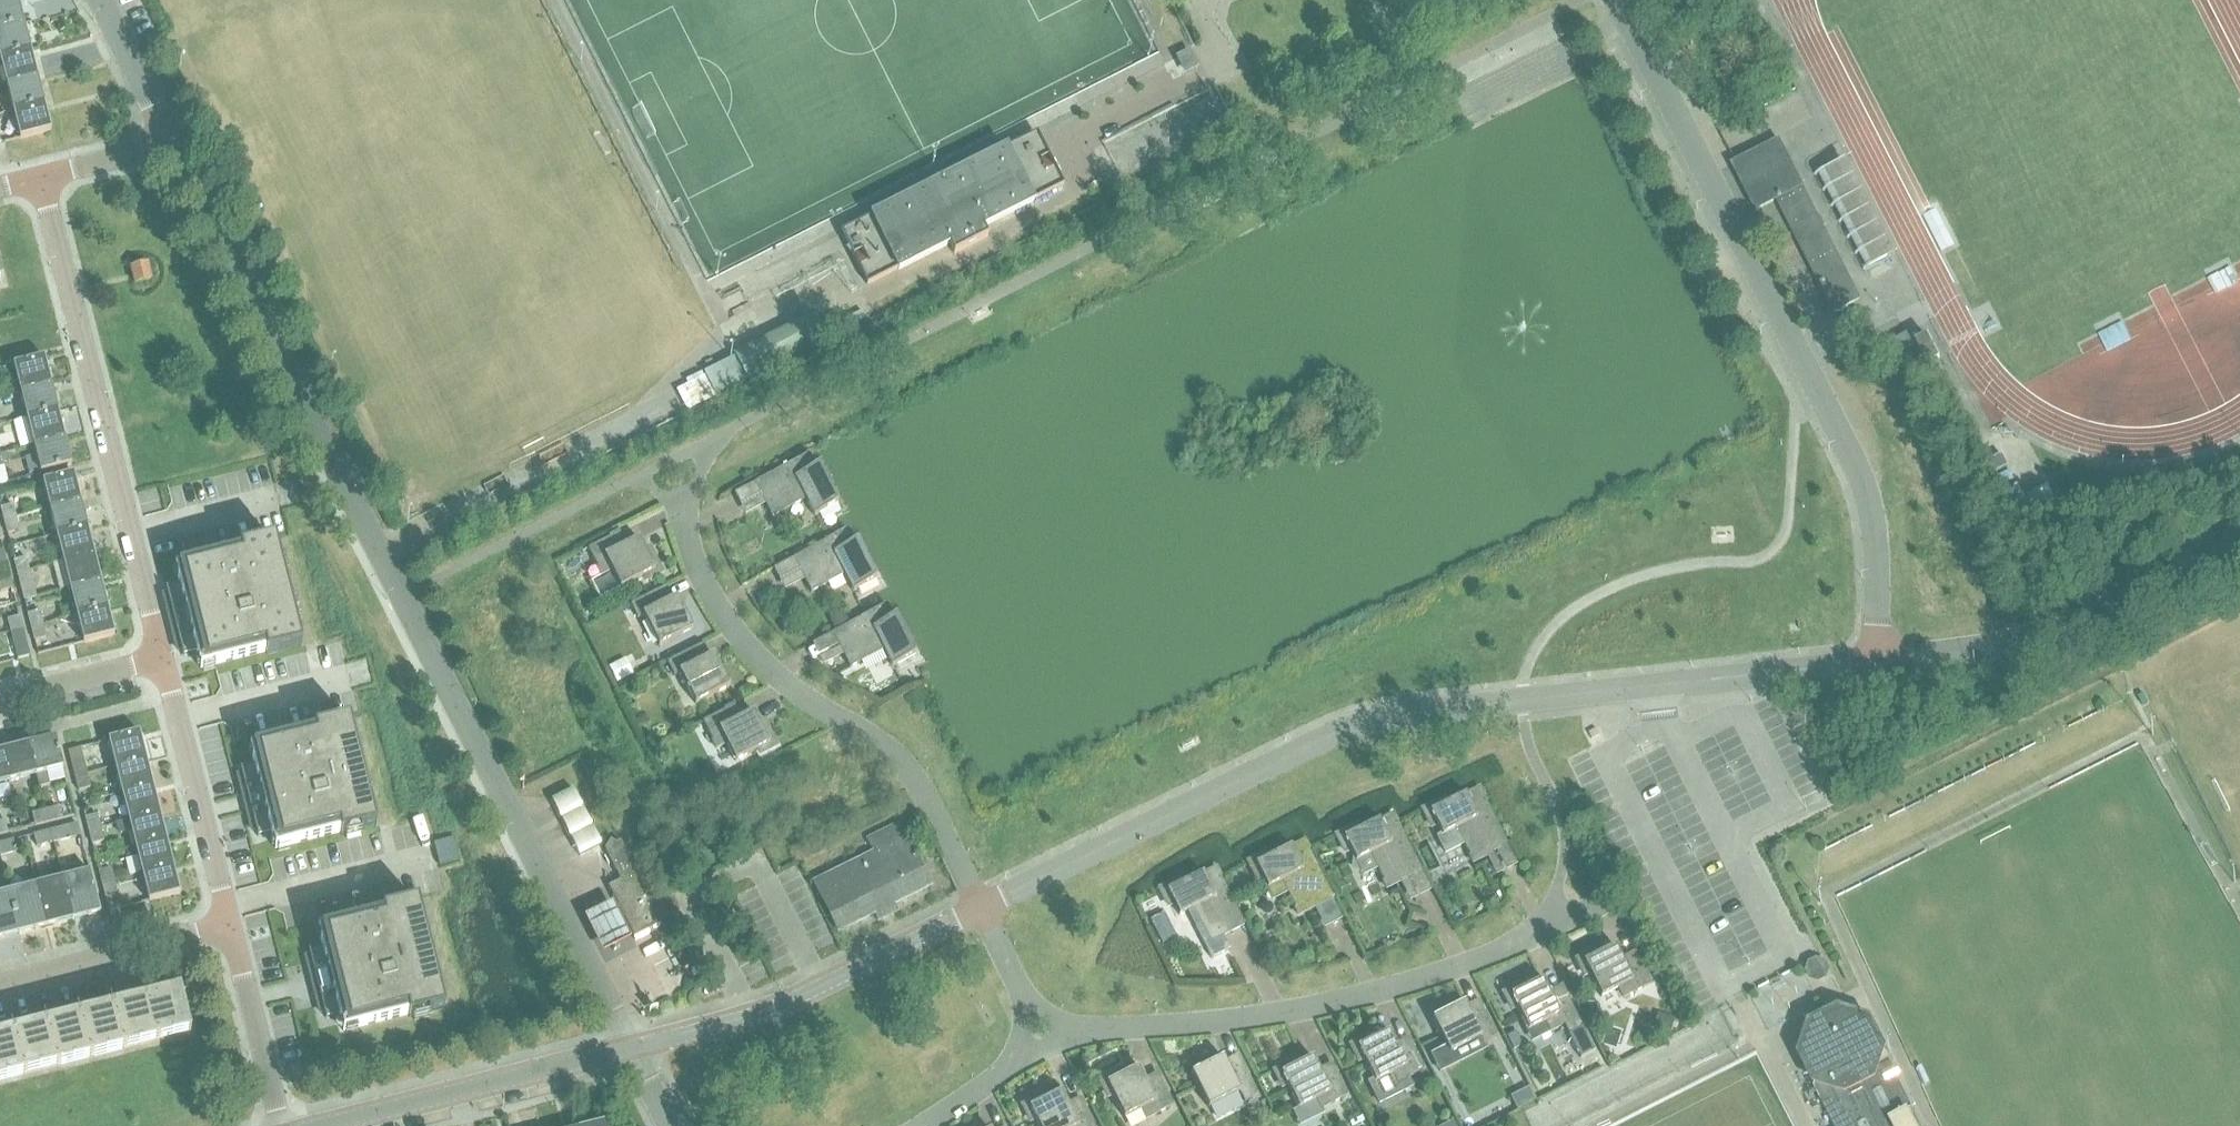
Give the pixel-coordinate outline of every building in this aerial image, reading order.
[(24,24),(18,0),(5,0),(0,1),(0,30),(24,24)] [(31,50),(24,24),(0,30),(0,58),(31,50)] [(6,85),(38,77),(31,50),(0,58),(0,61),(6,85)] [(1180,62),(1183,67),(1183,68),(1194,63),(1190,57),(1180,62)] [(6,85),(12,112),(44,104),(38,77),(6,85)] [(44,104),(12,112),(19,139),(51,131),(44,104)] [(1835,312),(1861,299),(1824,226),(1826,225),(1821,216),(1819,217),(1781,140),(1759,150),(1733,164),(1757,211),(1778,200),(1835,312)] [(850,252),(867,285),(898,269),(898,270),(949,245),(954,254),(988,237),(983,227),(1034,202),(1033,201),(1064,185),(1047,152),(1016,168),(1007,150),(872,218),(882,236),(850,252)] [(1846,163),(1815,178),(1864,277),(1894,262),(1846,163)] [(131,268),(134,280),(135,284),(151,280),(147,264),(131,268)] [(2232,270),(2214,274),(2217,286),(2235,282),(2232,270)] [(734,356),(747,380),(828,339),(815,315),(734,356)] [(2113,349),(2136,337),(2126,318),(2103,330),(2113,349)] [(1916,345),(1928,367),(1940,361),(1928,337),(1915,343),(1910,333),(1886,345),(1892,357),(1904,351),(1916,345)] [(13,365),(20,393),(51,385),(44,357),(13,365)] [(20,393),(27,419),(58,411),(51,385),(20,393)] [(27,419),(34,446),(65,438),(58,411),(27,419)] [(65,438),(34,446),(41,473),(72,465),(65,438)] [(754,483),(772,518),(806,500),(814,517),(838,505),(818,467),(816,468),(809,455),(754,483)] [(50,509),(81,501),(74,474),(43,482),(50,509)] [(57,536),(88,528),(81,501),(50,509),(57,536)] [(0,508),(4,521),(17,518),(14,504),(0,508)] [(16,518),(4,521),(6,531),(20,528),(17,518),(16,518)] [(63,563),(94,555),(88,528),(57,536),(63,563)] [(793,559),(811,593),(844,576),(853,592),(877,580),(857,542),(855,543),(848,530),(793,559)] [(612,571),(621,588),(644,577),(646,580),(661,573),(649,549),(645,551),(639,539),(622,548),(616,535),(588,549),(602,576),(612,571)] [(302,647),(275,540),(240,549),(241,552),(175,568),(180,585),(167,588),(166,588),(183,656),(185,656),(185,655),(197,652),(201,669),(266,653),(267,655),(302,647)] [(0,552),(0,579),(10,576),(4,551),(0,552)] [(70,589),(101,581),(94,555),(63,563),(70,589)] [(14,560),(18,574),(30,571),(27,557),(14,560)] [(30,571),(18,574),(21,587),(34,584),(30,571)] [(0,579),(0,591),(13,588),(10,576),(0,579)] [(70,589),(76,615),(77,616),(108,608),(101,581),(70,589)] [(643,616),(659,647),(693,629),(683,608),(679,610),(667,587),(630,605),(637,619),(643,616)] [(832,634),(850,668),(883,651),(892,667),(916,655),(896,617),(894,618),(887,605),(832,634)] [(68,628),(79,625),(84,643),(115,635),(108,608),(77,616),(76,615),(66,618),(68,628)] [(28,614),(31,627),(44,624),(40,611),(28,614)] [(7,619),(11,633),(22,630),(18,616),(7,619)] [(44,624),(31,627),(34,640),(47,637),(44,624)] [(22,630),(11,633),(18,660),(29,657),(22,630)] [(680,673),(696,704),(730,687),(719,666),(715,668),(703,644),(667,662),(674,676),(680,673)] [(619,680),(637,674),(632,656),(614,661),(619,680)] [(726,744),(735,762),(759,750),(760,753),(775,746),(764,722),(760,724),(754,712),(737,721),(731,708),(703,722),(716,749),(726,744)] [(377,827),(349,721),(315,729),(315,732),(250,749),(254,766),(242,769),(242,768),(240,768),(258,837),(259,837),(259,836),(271,833),(275,850),(341,833),(342,836),(377,827)] [(108,740),(115,768),(146,760),(139,732),(108,740)] [(56,737),(29,744),(36,775),(36,776),(39,788),(50,786),(46,773),(64,768),(56,737)] [(29,744),(2,751),(10,782),(36,776),(36,775),(29,744)] [(68,750),(75,778),(88,775),(81,747),(68,750)] [(0,752),(0,785),(10,782),(2,751),(0,752)] [(115,768),(122,794),(153,786),(146,760),(115,768)] [(88,775),(75,778),(78,790),(91,787),(88,775)] [(122,794),(129,821),(160,813),(153,786),(122,794)] [(551,801),(580,856),(601,845),(573,790),(551,801)] [(1463,843),(1473,863),(1508,845),(1480,790),(1467,797),(1465,794),(1445,805),(1443,800),(1423,810),(1431,826),(1436,824),(1441,834),(1437,836),(1445,852),(1463,843)] [(59,807),(45,810),(48,822),(61,819),(59,807)] [(48,822),(45,810),(33,813),(36,825),(48,822)] [(129,821),(135,848),(166,840),(160,813),(129,821)] [(85,818),(88,831),(101,828),(98,815),(85,818)] [(1370,855),(1387,888),(1422,871),(1394,816),(1380,822),(1379,820),(1359,830),(1357,826),(1337,836),(1345,852),(1349,850),(1356,862),(1370,855)] [(870,832),(877,851),(818,871),(839,929),(937,895),(910,818),(870,832)] [(0,821),(0,835),(8,833),(5,820),(0,821)] [(77,824),(50,830),(53,843),(81,836),(77,824)] [(101,828),(88,831),(91,845),(105,841),(101,828)] [(53,843),(50,830),(34,834),(37,847),(53,843)] [(452,839),(434,844),(440,866),(458,862),(459,861),(453,839),(452,839)] [(0,843),(0,856),(17,852),(14,840),(0,843)] [(135,848),(142,874),(173,866),(166,840),(135,848)] [(608,887),(610,891),(634,938),(661,924),(620,841),(616,843),(611,840),(605,850),(620,881),(608,887)] [(1282,882),(1299,915),(1333,898),(1305,842),(1292,849),(1291,847),(1271,857),(1269,853),(1249,863),(1257,879),(1261,877),(1267,889),(1282,882)] [(173,866),(142,874),(149,902),(180,894),(173,866)] [(99,872),(102,884),(114,881),(110,869),(99,872)] [(1179,916),(1183,914),(1193,909),(1210,942),(1245,925),(1217,869),(1204,876),(1202,874),(1182,884),(1180,880),(1160,890),(1168,906),(1173,904),(1179,916)] [(90,872),(62,879),(73,921),(100,914),(90,872)] [(62,879),(36,885),(46,928),(73,921),(62,879)] [(114,881),(102,884),(109,911),(133,905),(131,895),(118,898),(114,881)] [(36,885),(9,892),(20,934),(46,928),(36,885)] [(0,894),(0,939),(20,934),(9,892),(0,894)] [(310,950),(308,950),(326,1019),(327,1019),(327,1018),(339,1015),(343,1032),(409,1015),(410,1018),(445,1009),(418,903),(383,911),(383,914),(318,931),(322,948),(310,951),(310,950)] [(583,918),(601,953),(630,939),(612,903),(583,918)] [(1169,924),(1164,914),(1150,921),(1155,931),(1169,924)] [(1601,997),(1619,988),(1624,998),(1650,985),(1636,957),(1623,963),(1615,946),(1603,953),(1601,949),(1578,961),(1585,976),(1589,974),(1601,997)] [(1817,963),(1812,966),(1810,972),(1812,977),(1818,979),(1824,976),(1826,970),(1823,965),(1817,963)] [(1528,1031),(1546,1022),(1551,1032),(1564,1025),(1569,1035),(1582,1028),(1563,990),(1551,997),(1542,980),(1530,986),(1528,982),(1505,994),(1512,1009),(1516,1007),(1528,1031)] [(190,1032),(180,990),(162,994),(0,1035),(0,1080),(190,1032)] [(1432,1019),(1449,1053),(1480,1038),(1483,1044),(1497,1036),(1479,1000),(1455,1012),(1453,1008),(1432,1019)] [(1812,1026),(1803,1055),(1816,1082),(1814,1088),(1834,1125),(1921,1125),(1898,1080),(1889,1085),(1878,1062),(1882,1049),(1868,1022),(1839,1012),(1812,1026)] [(1375,1083),(1393,1073),(1398,1083),(1424,1070),(1410,1042),(1398,1049),(1389,1032),(1377,1038),(1375,1034),(1352,1046),(1359,1061),(1363,1059),(1375,1083)] [(1191,1074),(1209,1108),(1239,1092),(1244,1102),(1258,1095),(1238,1055),(1214,1067),(1212,1063),(1191,1074)] [(1298,1108),(1316,1099),(1321,1109),(1348,1095),(1334,1068),(1321,1074),(1313,1058),(1300,1064),(1299,1060),(1275,1072),(1283,1087),(1287,1085),(1298,1108)] [(1125,1118),(1142,1109),(1148,1119),(1174,1105),(1160,1078),(1147,1084),(1139,1068),(1127,1074),(1125,1070),(1101,1082),(1109,1097),(1113,1095),(1125,1118)] [(1530,1087),(1516,1095),(1522,1106),(1536,1099),(1530,1087)] [(1061,1092),(1049,1099),(1048,1095),(1024,1107),(1032,1122),(1036,1120),(1039,1125),(1095,1125),(1083,1103),(1070,1109),(1061,1092)]
